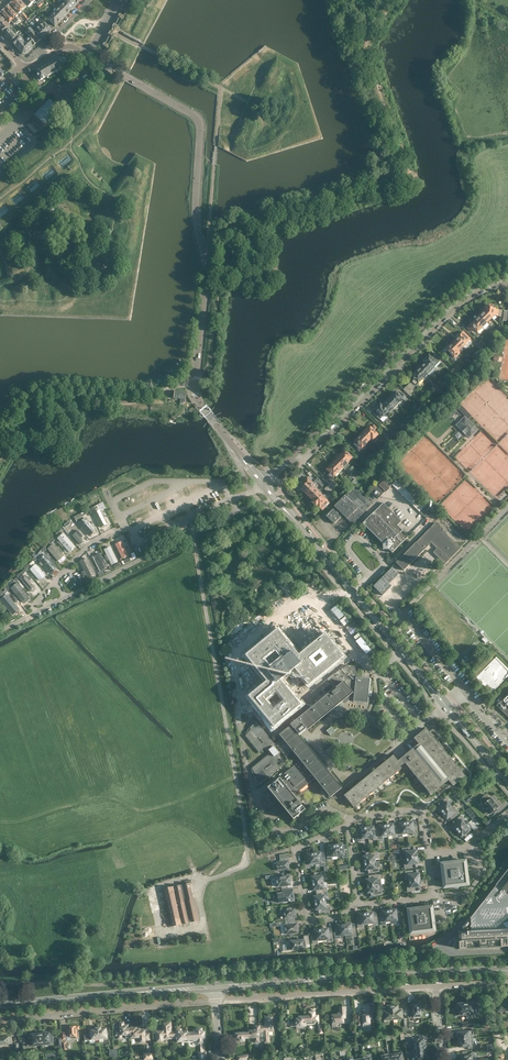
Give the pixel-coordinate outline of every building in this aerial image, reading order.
[(27,6),(21,0),(15,0),(11,4),(19,14),(27,6)] [(66,0),(62,0),(59,3),(61,4),(69,12),(73,7),(66,0)] [(60,7),(57,10),(64,17),(69,12),(61,4),(59,6),(60,7)] [(4,10),(18,24),(19,23),(18,22),(19,21),(16,18),(18,16),(9,5),(4,10)] [(365,18),(368,21),(378,7),(374,5),(365,18)] [(49,11),(46,8),(44,10),(50,15),(50,16),(48,19),(55,26),(60,21),(52,14),(49,11)] [(7,21),(9,24),(12,21),(15,25),(16,24),(17,25),(18,24),(4,10),(0,13),(7,21)] [(64,17),(57,10),(54,12),(52,14),(60,21),(64,17)] [(41,21),(37,25),(46,35),(47,34),(48,34),(49,33),(49,32),(51,30),(43,20),(44,19),(41,16),(38,18),(40,20),(41,21)] [(10,29),(10,28),(9,28),(11,26),(9,24),(7,21),(0,28),(4,33),(5,34),(13,42),(22,34),(22,33),(20,31),(17,33),(13,29),(12,30),(10,29)] [(46,35),(37,25),(32,30),(41,40),(43,38),(44,38),(46,36),(46,35)] [(30,28),(27,31),(25,33),(29,37),(30,35),(37,43),(41,40),(32,30),(30,28)] [(25,38),(22,35),(22,34),(13,42),(18,48),(24,42),(24,41),(23,40),(25,38)] [(32,48),(37,43),(30,35),(29,37),(27,38),(28,38),(26,40),(27,40),(26,41),(26,42),(32,48)] [(26,40),(25,38),(23,40),(24,41),(24,42),(18,48),(23,53),(26,54),(32,48),(26,42),(26,41),(27,40),(26,40)] [(60,58),(48,64),(53,73),(57,71),(63,68),(64,67),(64,65),(63,64),(64,64),(66,62),(66,60),(66,59),(65,58),(63,57),(61,58),(60,59),(60,58)] [(274,60),(273,59),(261,84),(263,85),(263,83),(266,85),(267,83),(271,85),(281,65),(274,62),(274,60)] [(48,76),(53,73),(48,64),(36,71),(38,76),(36,77),(38,81),(47,77),(47,78),(49,78),(48,76)] [(9,69),(7,67),(3,71),(0,68),(0,79),(9,69)] [(65,106),(70,101),(70,100),(66,96),(63,99),(60,102),(62,103),(65,106)] [(50,100),(44,106),(35,115),(44,124),(59,109),(50,100)] [(246,117),(233,144),(234,145),(235,143),(238,144),(242,146),(252,126),(249,125),(251,121),(247,119),(247,118),(246,117)] [(99,126),(97,125),(96,128),(97,129),(96,130),(95,130),(94,131),(94,132),(93,133),(92,132),(89,134),(90,135),(89,136),(88,135),(85,136),(86,137),(80,141),(79,140),(77,142),(79,146),(83,144),(82,143),(96,133),(96,134),(97,134),(98,134),(99,134),(99,133),(99,132),(98,132),(98,131),(99,129),(99,130),(100,130),(101,129),(101,128),(101,127),(100,127),(100,126),(99,126)] [(400,171),(396,155),(392,156),(396,172),(400,171)] [(122,204),(121,212),(129,214),(131,205),(122,204)] [(228,255),(225,258),(226,259),(230,263),(233,266),(235,263),(240,259),(235,255),(235,254),(232,251),(229,253),(228,255)] [(27,281),(19,286),(23,293),(31,288),(27,281)] [(485,305),(485,310),(492,317),(494,315),(501,316),(502,310),(495,309),(495,308),(490,307),(490,305),(485,305)] [(485,310),(480,315),(487,322),(492,317),(485,310)] [(480,315),(475,320),(482,327),(487,322),(480,315)] [(482,327),(475,320),(470,324),(471,325),(468,328),(471,331),(474,329),(477,332),(482,327)] [(457,338),(455,340),(462,347),(470,339),(463,332),(460,335),(459,335),(458,335),(457,335),(457,336),(457,337),(457,338)] [(458,351),(462,347),(455,340),(451,345),(458,352),(459,352),(458,351)] [(458,352),(451,345),(446,349),(447,350),(445,352),(452,359),(458,354),(457,354),(458,352)] [(428,355),(424,360),(425,362),(434,370),(441,363),(438,360),(439,359),(435,355),(432,359),(428,355)] [(435,371),(434,370),(425,362),(420,366),(430,376),(435,371)] [(420,366),(416,371),(423,378),(425,381),(430,376),(420,366)] [(407,386),(411,390),(413,388),(423,378),(416,371),(411,376),(414,379),(407,386)] [(403,389),(410,396),(412,395),(409,392),(411,390),(407,386),(403,389)] [(396,391),(391,396),(398,403),(403,399),(405,401),(408,399),(401,392),(398,394),(396,391)] [(186,399),(186,393),(175,392),(174,398),(181,399),(180,402),(185,402),(185,399),(186,399)] [(391,396),(386,401),(393,408),(398,403),(391,396)] [(386,401),(381,406),(388,413),(393,408),(386,401)] [(381,406),(380,404),(375,409),(378,412),(375,415),(380,419),(385,414),(387,415),(388,413),(381,406)] [(461,406),(458,409),(467,418),(470,415),(461,406)] [(447,414),(451,418),(456,412),(452,408),(447,414)] [(464,417),(458,423),(471,436),(477,429),(464,417)] [(364,431),(372,439),(373,438),(374,437),(374,438),(376,437),(377,435),(374,432),(374,431),(377,428),(373,424),(370,428),(370,427),(369,428),(368,427),(364,431)] [(392,430),(388,426),(384,429),(389,433),(393,437),(397,434),(392,430)] [(391,438),(388,435),(383,430),(379,434),(384,438),(385,437),(389,441),(392,439),(391,438)] [(372,439),(364,431),(359,436),(366,443),(371,438),(372,439)] [(353,445),(360,452),(360,451),(363,448),(363,449),(363,448),(362,447),(366,443),(359,436),(358,438),(357,437),(356,437),(355,438),(355,439),(355,440),(355,441),(356,442),(353,445)] [(340,456),(347,463),(352,458),(345,451),(340,456)] [(340,456),(335,461),(342,467),(344,470),(349,465),(347,463),(340,456)] [(338,472),(342,467),(335,461),(331,465),(338,472)] [(331,479),(338,472),(331,465),(327,469),(330,473),(327,475),(331,479)] [(313,483),(307,477),(303,481),(306,484),(301,488),(306,493),(313,486),(319,480),(318,478),(313,483)] [(378,499),(393,485),(384,477),(370,491),(378,499)] [(426,519),(431,514),(397,480),(393,484),(415,507),(414,507),(426,519)] [(354,485),(350,490),(334,506),(336,507),(327,516),(335,524),(344,515),(353,524),(373,503),(354,485)] [(310,498),(317,491),(313,486),(306,493),(310,498)] [(314,504),(322,496),(317,491),(310,498),(313,501),(312,502),(314,504)] [(322,496),(314,504),(316,506),(317,504),(322,510),(329,503),(322,496)] [(388,549),(392,553),(409,536),(397,525),(402,521),(384,504),(363,524),(383,544),(383,547),(383,546),(386,549),(385,550),(388,550),(388,549)] [(460,549),(435,523),(396,562),(404,570),(431,543),(437,549),(433,552),(445,564),(449,561),(460,549)] [(392,567),(373,586),(383,596),(392,586),(390,584),(399,574),(392,567)] [(71,574),(79,586),(82,585),(74,572),(71,574)] [(269,637),(244,657),(267,686),(248,702),(282,745),(305,727),(316,718),(300,698),(314,687),(323,699),(358,671),(332,639),(295,669),(269,637)] [(507,693),(496,705),(507,717),(507,693)] [(326,731),(329,735),(335,731),(331,727),(326,731)] [(344,795),(346,797),(354,807),(358,804),(357,803),(361,799),(362,800),(369,794),(368,793),(373,790),(374,791),(381,785),(380,784),(385,780),(386,781),(393,775),(392,774),(397,770),(398,772),(401,768),(400,767),(405,763),(410,768),(411,767),(415,772),(413,773),(419,780),(420,779),(424,783),(423,784),(429,792),(430,791),(432,793),(448,780),(453,786),(465,776),(462,772),(461,773),(457,769),(458,768),(452,761),(451,762),(447,757),(449,756),(443,749),(441,750),(438,745),(439,744),(433,737),(432,738),(428,733),(429,732),(426,729),(414,738),(419,744),(398,761),(393,756),(344,795)] [(470,794),(465,798),(470,805),(475,801),(470,794)] [(483,804),(491,814),(498,807),(490,798),(488,796),(486,795),(481,800),(481,801),(483,804)] [(451,807),(448,803),(450,801),(447,797),(437,805),(441,810),(440,811),(443,814),(451,807)] [(453,805),(451,807),(443,814),(445,817),(446,816),(449,821),(459,813),(456,809),(454,811),(451,807),(453,805)] [(457,832),(468,823),(466,825),(462,821),(465,819),(462,815),(451,823),(455,828),(455,829),(457,832)] [(489,816),(489,817),(483,821),(487,825),(493,820),(489,816)] [(408,836),(406,822),(402,823),(402,824),(397,824),(398,837),(403,837),(402,834),(408,833),(408,836)] [(406,822),(408,836),(408,833),(413,833),(413,835),(418,835),(416,822),(410,823),(410,822),(406,822)] [(468,823),(457,832),(460,835),(460,834),(464,839),(474,831),(471,827),(469,829),(466,825),(468,823)] [(398,837),(397,824),(391,825),(391,824),(387,825),(388,838),(388,836),(393,835),(394,838),(398,837)] [(388,838),(387,825),(383,825),(383,826),(377,827),(378,839),(383,839),(383,836),(388,836),(388,838)] [(369,841),(367,827),(363,828),(357,829),(359,842),(363,841),(363,839),(368,838),(369,841)] [(378,839),(377,827),(371,827),(367,827),(369,841),(368,838),(374,837),(374,840),(378,839)] [(270,836),(269,837),(263,841),(265,844),(272,839),(270,836)] [(340,844),(336,845),(337,856),(338,856),(343,855),(343,858),(348,857),(346,845),(340,845),(340,844)] [(337,856),(336,845),(332,845),(332,846),(326,847),(328,860),(333,859),(332,856),(337,856),(338,858),(338,856),(337,856)] [(415,847),(402,848),(403,853),(406,853),(406,858),(417,857),(417,853),(416,853),(415,847)] [(314,853),(315,864),(316,867),(316,864),(321,863),(321,866),(326,865),(324,853),(318,853),(318,852),(314,853)] [(377,852),(364,853),(365,859),(364,859),(364,863),(375,862),(375,857),(377,856),(377,852)] [(310,865),(315,864),(314,853),(310,853),(310,854),(304,855),(306,868),(311,867),(310,865)] [(288,857),(287,854),(280,855),(280,858),(281,862),(277,863),(278,871),(289,869),(288,861),(290,861),(289,857),(288,857)] [(406,858),(404,858),(406,858),(407,863),(404,864),(405,868),(418,867),(417,861),(418,861),(417,857),(406,858)] [(458,886),(460,886),(468,885),(465,860),(441,863),(444,887),(454,886),(454,885),(455,885),(455,887),(458,887),(457,885),(458,885),(458,886)] [(375,862),(364,863),(365,867),(366,867),(366,873),(379,871),(379,867),(376,867),(375,862),(378,862),(378,861),(375,862)] [(468,919),(469,920),(467,928),(459,935),(459,942),(459,949),(466,948),(477,947),(477,948),(490,947),(501,946),(501,947),(507,946),(507,869),(468,919)] [(406,881),(420,880),(420,876),(419,876),(418,870),(405,871),(406,876),(408,876),(409,881),(406,881)] [(312,883),(326,882),(323,882),(323,877),(325,876),(325,872),(312,873),(313,879),(312,879),(312,883)] [(282,889),(293,887),(292,883),(291,883),(290,876),(287,876),(286,875),(283,876),(284,877),(276,878),(277,887),(282,886),(282,889)] [(380,879),(380,875),(367,876),(367,882),(367,886),(378,885),(381,884),(381,879),(380,879)] [(420,880),(406,881),(409,881),(410,886),(407,887),(408,891),(420,890),(420,884),(420,880)] [(191,882),(163,888),(172,926),(199,919),(194,898),(193,898),(190,884),(191,884),(191,882)] [(314,893),(327,891),(327,887),(324,887),(323,882),(326,882),(312,883),(313,887),(314,887),(314,893)] [(381,884),(378,885),(367,886),(368,890),(369,896),(382,895),(381,890),(382,890),(381,884)] [(284,903),(287,903),(287,902),(294,901),(293,888),(282,890),(283,893),(278,893),(279,903),(284,902),(284,903)] [(327,891),(314,893),(315,899),(314,899),(315,903),(326,902),(325,896),(328,896),(327,891)] [(326,902),(315,903),(315,907),(316,907),(317,913),(330,911),(329,907),(326,907),(326,902),(328,901),(326,902)] [(433,916),(433,915),(432,906),(408,909),(411,933),(435,930),(434,920),(433,921),(433,920),(434,920),(434,917),(432,917),(432,916),(433,916)] [(281,913),(282,914),(284,914),(285,918),(285,921),(295,920),(294,917),(296,917),(295,907),(280,909),(281,913)] [(390,919),(389,910),(385,911),(386,911),(380,912),(381,925),(386,924),(385,922),(391,921),(391,924),(391,921),(390,919)] [(394,910),(393,910),(389,910),(390,919),(391,924),(401,922),(400,910),(394,910)] [(370,912),(366,913),(368,924),(373,923),(373,926),(378,925),(377,912),(371,913),(370,912)] [(368,924),(366,913),(362,913),(363,914),(357,915),(358,928),(363,927),(363,924),(368,924),(368,926),(368,924)] [(295,920),(285,921),(286,925),(285,925),(286,934),(298,932),(297,923),(295,923),(295,920)] [(349,924),(349,923),(345,924),(346,935),(346,938),(352,937),(356,936),(355,924),(349,924)] [(346,935),(345,924),(341,924),(341,925),(335,926),(336,939),(341,938),(341,936),(346,935),(346,938),(346,935)] [(323,940),(328,939),(328,942),(333,941),(332,929),(326,929),(326,928),(321,929),(323,940)] [(323,940),(321,929),(317,929),(318,930),(312,931),(313,944),(318,943),(318,940),(323,940),(323,942),(323,940)] [(297,940),(286,942),(286,947),(286,951),(292,950),(305,948),(307,947),(307,945),(310,944),(309,936),(304,936),(304,939),(301,940),(301,939),(297,939),(297,940)] [(420,1003),(413,1004),(413,1009),(410,1009),(411,1018),(421,1017),(421,1011),(422,1011),(422,1008),(421,1008),(420,1003)] [(462,1016),(467,1016),(466,1003),(458,1004),(458,1005),(455,1005),(455,1009),(458,1009),(458,1015),(462,1014),(462,1016)] [(473,1003),(466,1003),(467,1016),(467,1018),(470,1018),(470,1016),(470,1014),(478,1013),(478,1007),(476,1007),(476,1003),(473,1003)] [(368,1005),(363,1006),(364,1013),(360,1013),(360,1015),(358,1015),(358,1018),(358,1024),(359,1024),(359,1025),(362,1025),(362,1027),(369,1027),(369,1018),(370,1018),(370,1007),(368,1007),(368,1005)] [(390,1019),(393,1019),(392,1005),(387,1006),(387,1011),(383,1011),(384,1022),(390,1022),(390,1019)] [(392,1005),(393,1019),(403,1018),(402,1010),(398,1010),(398,1005),(392,1005)] [(344,1019),(346,1018),(345,1007),(339,1007),(340,1014),(332,1015),(332,1027),(338,1026),(338,1024),(344,1023),(344,1019)] [(309,1016),(305,1016),(305,1022),(306,1022),(306,1024),(315,1024),(315,1022),(319,1021),(318,1015),(315,1015),(315,1009),(311,1009),(311,1014),(309,1014),(309,1016)] [(264,1037),(264,1041),(264,1042),(269,1042),(268,1032),(274,1031),(274,1029),(275,1029),(275,1025),(273,1025),(272,1017),(269,1017),(269,1016),(265,1016),(265,1025),(259,1025),(260,1037),(264,1037)] [(306,1024),(306,1022),(305,1022),(305,1016),(299,1016),(299,1018),(296,1018),(296,1023),(291,1023),(292,1026),(296,1026),(297,1029),(306,1028),(306,1024)] [(163,1031),(156,1031),(157,1042),(162,1042),(163,1040),(163,1039),(176,1038),(176,1039),(176,1031),(172,1031),(171,1021),(166,1022),(166,1023),(163,1023),(163,1031)] [(123,1022),(119,1022),(120,1031),(116,1032),(116,1036),(118,1036),(118,1039),(122,1039),(122,1035),(126,1035),(126,1039),(131,1038),(130,1029),(128,1029),(127,1029),(126,1029),(126,1027),(124,1027),(123,1022)] [(260,1042),(264,1041),(264,1037),(260,1037),(259,1025),(254,1026),(255,1030),(248,1030),(249,1032),(249,1038),(253,1037),(253,1044),(260,1043),(260,1042)] [(70,1030),(69,1030),(70,1035),(66,1036),(65,1032),(61,1033),(63,1051),(67,1051),(66,1042),(73,1041),(72,1039),(77,1039),(77,1037),(79,1037),(78,1030),(79,1030),(79,1026),(70,1027),(70,1030)] [(98,1028),(99,1039),(107,1038),(107,1028),(102,1028),(102,1027),(98,1028)] [(90,1029),(90,1034),(84,1035),(85,1040),(99,1039),(98,1028),(94,1028),(94,1029),(90,1029)] [(136,1030),(136,1028),(130,1029),(131,1038),(139,1037),(140,1044),(146,1043),(145,1037),(145,1034),(142,1034),(142,1029),(136,1030)] [(196,1032),(188,1032),(189,1041),(198,1040),(198,1043),(203,1043),(203,1039),(205,1039),(205,1031),(203,1031),(202,1031),(202,1028),(196,1028),(196,1032)] [(181,1029),(176,1029),(176,1031),(176,1039),(177,1042),(189,1041),(188,1032),(188,1031),(181,1031),(181,1029)] [(472,1031),(458,1033),(459,1040),(473,1038),(472,1031)] [(245,1038),(249,1038),(249,1032),(238,1033),(239,1034),(233,1035),(233,1039),(239,1039),(239,1041),(245,1041),(245,1038)] [(49,1033),(40,1034),(41,1045),(50,1044),(50,1037),(52,1037),(53,1037),(52,1034),(51,1033),(49,1034),(49,1033)] [(41,1045),(40,1034),(31,1035),(29,1036),(28,1037),(29,1039),(30,1040),(32,1039),(32,1046),(41,1045)] [(414,1047),(424,1046),(424,1039),(423,1039),(423,1036),(418,1037),(419,1039),(413,1040),(414,1044),(412,1044),(413,1047),(414,1047)] [(12,1044),(12,1039),(9,1040),(9,1037),(0,1038),(0,1045),(12,1044)] [(473,1038),(459,1040),(460,1047),(470,1045),(470,1049),(474,1049),(473,1038)] [(424,1046),(414,1047),(414,1050),(413,1051),(413,1054),(425,1052),(425,1050),(426,1050),(426,1046),(424,1046)] [(198,1053),(199,1059),(207,1059),(206,1052),(198,1053)]
